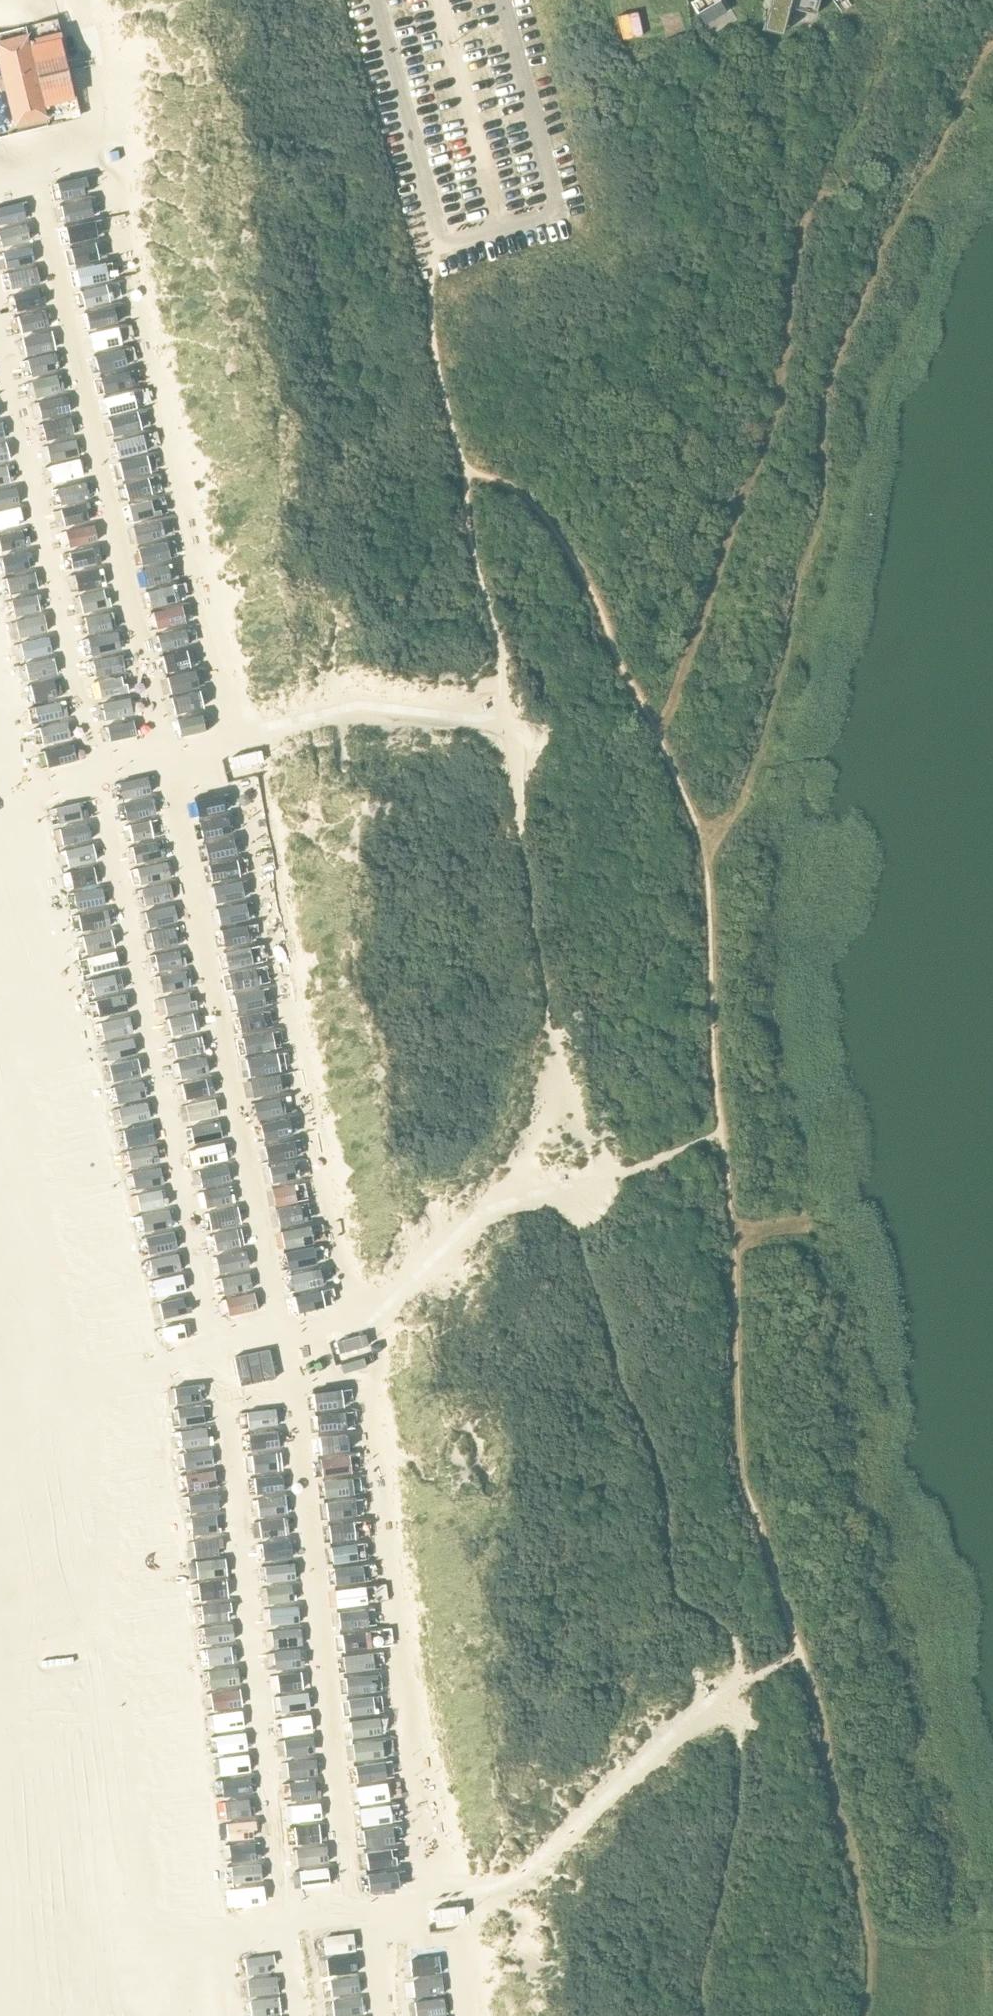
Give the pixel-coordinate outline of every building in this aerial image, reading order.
[(759,0),(751,0),(746,12),(761,19),(768,4),(759,0)] [(805,2),(792,10),(801,24),(814,16),(805,2)] [(719,3),(694,16),(700,29),(725,15),(719,3)] [(25,37),(0,43),(0,65),(3,79),(0,80),(0,85),(1,90),(6,89),(14,123),(44,116),(41,106),(71,99),(57,40),(27,47),(25,37)] [(50,183),(85,327),(119,319),(84,175),(50,183)] [(88,336),(128,517),(136,515),(133,501),(142,499),(131,447),(144,445),(122,346),(119,347),(115,330),(88,336)] [(18,502),(0,435),(0,507),(18,502)] [(73,760),(48,634),(44,635),(19,509),(0,513),(0,557),(34,726),(37,725),(46,766),(73,760)] [(147,602),(173,599),(172,584),(145,587),(147,602)] [(241,680),(236,659),(197,668),(202,689),(241,680)] [(177,706),(172,684),(133,693),(138,714),(177,706)] [(177,733),(205,725),(200,709),(172,717),(177,733)] [(114,733),(109,711),(70,720),(75,741),(114,733)] [(228,753),(229,768),(262,767),(262,751),(228,753)] [(84,952),(113,945),(80,800),(51,807),(84,952)] [(141,903),(171,901),(170,884),(140,887),(141,903)] [(90,974),(86,975),(122,1144),(151,1138),(149,1131),(131,1135),(128,1120),(145,1116),(143,1103),(142,1104),(110,952),(86,957),(90,974)] [(165,1009),(191,1009),(191,995),(185,995),(185,974),(168,974),(168,992),(165,992),(165,1009)] [(249,1094),(282,1090),(279,1071),(277,1071),(275,1049),(272,1049),(269,1030),(241,1033),(249,1094)] [(161,1208),(157,1186),(159,1185),(155,1166),(131,1170),(138,1211),(140,1211),(143,1232),(145,1231),(156,1297),(158,1297),(161,1316),(186,1312),(182,1291),(167,1207),(161,1208)] [(310,1247),(285,1256),(289,1267),(314,1257),(310,1247)] [(227,1313),(254,1309),(246,1251),(216,1255),(222,1295),(224,1295),(227,1313)] [(317,1266),(289,1269),(290,1287),(319,1285),(317,1266)] [(292,1289),(294,1308),(320,1305),(317,1286),(292,1289)] [(166,1337),(185,1334),(182,1321),(163,1325),(166,1337)] [(334,1337),(337,1350),(367,1343),(364,1330),(334,1337)] [(249,1357),(253,1378),(293,1371),(289,1350),(249,1357)] [(174,1388),(179,1425),(206,1422),(201,1384),(174,1388)] [(244,1411),(246,1427),(276,1422),(274,1406),(244,1411)] [(249,1430),(251,1470),(279,1469),(277,1429),(249,1430)] [(319,1457),(322,1473),(350,1469),(348,1453),(319,1457)] [(321,1480),(325,1495),(353,1489),(349,1473),(321,1480)] [(214,1492),(189,1494),(192,1558),(194,1558),(195,1578),(224,1576),(220,1511),(215,1512),(214,1492)] [(290,1568),(265,1570),(266,1579),(291,1577),(290,1568)] [(288,1582),(265,1585),(267,1600),(290,1597),(288,1582)] [(269,1622),(295,1621),(294,1605),(268,1606),(269,1622)] [(275,1647),(276,1667),(302,1664),(298,1624),(270,1626),(272,1647),(275,1647)] [(368,1630),(343,1634),(345,1647),(370,1643),(368,1630)] [(284,1754),(311,1753),(308,1696),(280,1698),(281,1712),(279,1712),(280,1734),(283,1734),(284,1754)] [(242,1710),(215,1714),(217,1731),(244,1727),(242,1710)] [(354,1757),(384,1752),(381,1736),(351,1740),(354,1757)] [(219,1756),(221,1793),(248,1792),(246,1754),(219,1756)] [(311,1757),(285,1760),(287,1778),(288,1778),(291,1800),(316,1797),(311,1757)] [(381,1776),(380,1760),(355,1760),(356,1776),(381,1776)] [(387,1794),(383,1780),(357,1786),(360,1801),(387,1794)] [(220,1816),(248,1817),(249,1801),(221,1800),(220,1816)] [(389,1802),(358,1805),(360,1820),(390,1817),(389,1802)] [(248,1836),(247,1822),(226,1824),(228,1838),(248,1836)] [(364,1826),(365,1864),(389,1863),(389,1840),(392,1840),(391,1825),(364,1826)] [(256,1843),(229,1844),(230,1882),(257,1881),(256,1843)] [(395,1869),(367,1869),(367,1886),(396,1885),(395,1869)] [(228,1903),(263,1902),(262,1886),(227,1887),(228,1903)] [(324,1937),(335,2015),(362,2015),(356,1973),(357,1973),(352,1933),(324,1937)] [(248,1975),(251,2014),(277,2012),(272,1954),(243,1957),(244,1976),(248,1975)] [(414,2015),(421,2015),(442,2014),(438,1956),(410,1958),(414,2015)]
